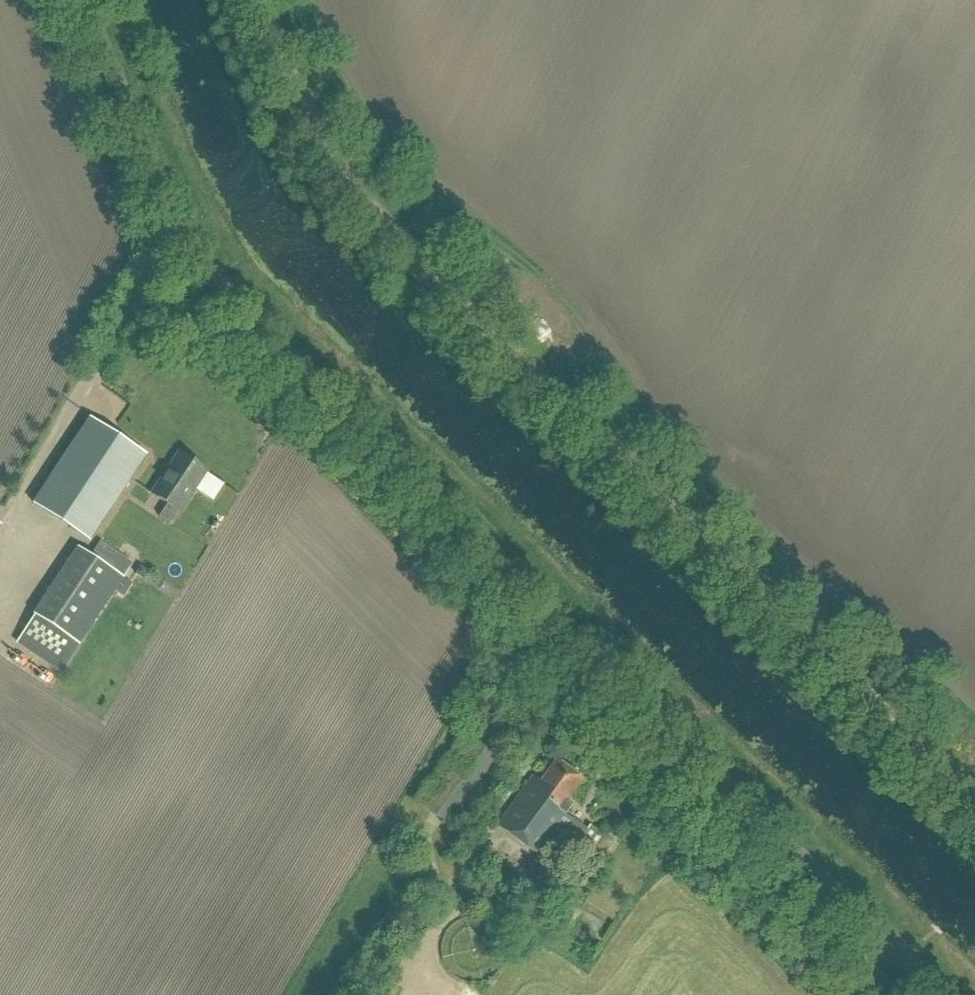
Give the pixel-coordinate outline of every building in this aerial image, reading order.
[(146,456),(88,418),(32,505),(89,542),(146,456)] [(206,472),(179,454),(151,494),(167,505),(159,517),(169,524),(177,512),(179,513),(206,472)] [(33,616),(76,644),(121,576),(77,548),(33,616)] [(31,652),(24,659),(43,678),(50,671),(31,652)] [(580,779),(554,760),(537,783),(531,778),(496,825),(543,859),(561,834),(577,846),(581,840),(589,846),(582,856),(595,866),(613,842),(590,825),(587,830),(572,819),(571,821),(564,815),(571,806),(564,800),(580,779)]
